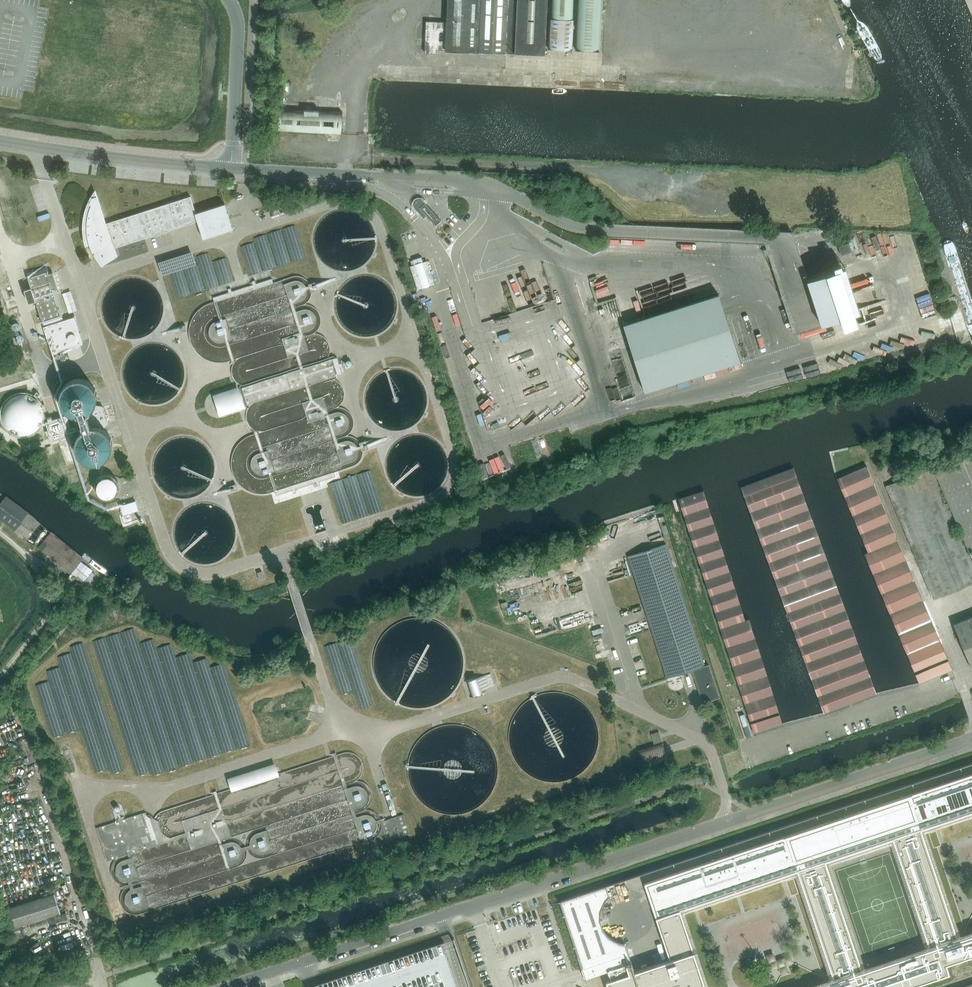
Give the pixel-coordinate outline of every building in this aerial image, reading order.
[(470,2),(428,0),(410,0),(408,49),(468,52),(470,2)] [(344,131),(344,106),(306,105),(306,106),(281,105),(280,129),(344,131)] [(113,247),(194,221),(197,220),(203,238),(233,229),(226,206),(225,204),(225,203),(198,212),(196,213),(190,196),(172,202),(104,224),(95,196),(92,198),(90,205),(90,207),(89,209),(88,211),(88,213),(87,215),(87,217),(87,219),(87,221),(86,223),(86,225),(86,227),(86,228),(86,230),(86,232),(87,234),(87,238),(88,240),(88,242),(89,244),(89,246),(90,248),(91,250),(92,251),(93,253),(94,255),(95,257),(96,258),(98,262),(99,263),(100,265),(101,264),(100,263),(115,253),(113,247)] [(415,208),(424,218),(427,215),(436,225),(441,220),(423,201),(421,199),(418,199),(416,200),(414,203),(414,206),(415,208)] [(767,242),(796,332),(840,317),(843,328),(857,323),(854,313),(859,311),(845,266),(842,267),(841,263),(833,266),(834,270),(807,279),(792,233),(766,231),(766,242),(767,242)] [(841,255),(852,251),(849,242),(838,246),(841,255)] [(414,264),(410,266),(418,289),(434,284),(427,260),(423,262),(421,257),(413,259),(414,264)] [(83,343),(74,316),(64,320),(54,290),(59,289),(53,272),(49,273),(47,266),(26,272),(31,287),(25,289),(29,302),(35,300),(52,353),(83,343)] [(60,292),(64,312),(78,309),(74,289),(60,292)] [(719,294),(623,324),(645,391),(740,360),(719,294)] [(72,414),(78,433),(77,435),(76,438),(75,440),(75,442),(75,444),(75,447),(75,449),(76,451),(77,453),(78,455),(80,457),(82,459),(84,460),(86,461),(88,462),(90,463),(92,463),(95,463),(98,462),(100,462),(103,461),(105,459),(106,458),(108,456),(109,455),(110,453),(111,451),(112,449),(112,446),(112,444),(112,441),(111,438),(110,436),(109,433),(107,432),(105,430),(104,428),(108,422),(103,406),(96,404),(96,402),(97,400),(97,398),(97,396),(97,393),(96,391),(95,388),(94,386),(92,384),(91,383),(88,380),(86,379),(83,379),(81,378),(79,378),(74,378),(72,379),(69,380),(67,382),(65,383),(64,385),(62,388),(61,390),(60,393),(60,396),(60,398),(60,401),(61,403),(62,405),(63,407),(65,409),(66,411),(68,412),(71,414),(72,414)] [(215,396),(221,413),(243,406),(237,389),(215,396)] [(67,415),(46,422),(53,441),(73,435),(67,415)] [(935,465),(933,466),(968,549),(971,548),(971,450),(935,465)] [(866,465),(837,478),(868,552),(864,553),(869,565),(918,683),(922,692),(953,680),(955,679),(923,602),(907,565),(866,465)] [(106,466),(96,481),(112,492),(122,476),(106,466)] [(876,693),(876,692),(829,565),(793,467),(741,487),(770,565),(824,713),(876,693)] [(931,467),(886,486),(919,565),(933,598),(971,582),(971,563),(931,467)] [(745,620),(727,565),(703,490),(679,498),(700,565),(754,732),(782,723),(749,619),(745,620)] [(5,495),(2,500),(0,503),(0,519),(15,530),(32,543),(61,566),(70,574),(71,573),(80,580),(78,582),(80,584),(75,590),(83,597),(95,572),(93,570),(82,561),(84,558),(77,552),(49,528),(28,512),(5,495)] [(123,514),(138,509),(135,500),(121,505),(122,508),(120,508),(120,511),(123,511),(123,514)] [(628,556),(643,603),(667,677),(693,669),(703,701),(718,696),(709,665),(705,666),(666,544),(628,556)] [(971,670),(971,616),(952,624),(971,671),(971,670)] [(469,674),(472,689),(495,685),(493,671),(469,674)] [(659,731),(651,734),(654,743),(662,741),(659,731)] [(639,751),(644,766),(668,758),(663,743),(639,751)] [(337,754),(334,755),(360,838),(370,835),(373,833),(376,830),(377,827),(377,824),(376,820),(374,818),(371,816),(368,814),(364,814),(357,817),(354,809),(360,806),(364,804),(366,801),(368,798),(368,795),(367,791),(365,789),(362,787),(359,785),(355,785),(347,788),(337,754)] [(233,793),(281,777),(277,764),(229,779),(233,793)] [(275,767),(232,780),(234,787),(235,790),(278,776),(277,774),(275,767)] [(608,935),(604,930),(601,924),(600,918),(600,912),(602,906),(605,900),(610,896),(606,885),(559,901),(583,973),(587,982),(586,978),(608,970),(611,979),(606,980),(608,986),(666,986),(678,983),(679,986),(706,986),(680,910),(797,871),(834,980),(813,986),(907,986),(949,973),(946,964),(971,955),(971,934),(957,938),(921,829),(971,812),(971,773),(644,883),(670,959),(634,971),(630,957),(625,943),(619,941),(613,939),(608,935)] [(154,845),(187,835),(191,849),(218,840),(221,839),(225,838),(231,836),(222,807),(182,820),(185,832),(172,836),(167,836),(163,832),(160,828),(160,825),(159,822),(159,821),(146,814),(146,811),(144,812),(154,845)] [(154,845),(144,812),(132,816),(115,821),(96,827),(107,860),(117,857),(128,854),(131,853),(154,845)] [(409,833),(403,814),(381,821),(386,840),(409,833)] [(254,829),(257,828),(231,836),(225,838),(229,837),(234,837),(238,838),(242,841),(245,846),(246,850),(246,854),(245,859),(242,863),(237,866),(234,867),(267,857),(262,858),(258,857),(253,856),(250,853),(247,850),(246,845),(246,840),(247,836),(250,832),(254,829)] [(230,868),(229,864),(235,862),(239,860),(241,857),(242,854),(242,850),(250,848),(252,850),(255,852),(259,853),(263,853),(273,850),(266,830),(256,833),(253,835),(251,838),(250,841),(250,845),(241,847),(239,844),(237,842),(233,841),(230,841),(222,844),(221,839),(218,840),(227,870),(230,868)] [(128,854),(129,858),(121,860),(119,862),(116,865),(115,868),(115,871),(116,875),(118,877),(121,879),(125,880),(129,880),(132,888),(131,889),(128,891),(126,894),(125,897),(125,900),(126,903),(128,906),(130,908),(134,909),(138,909),(148,906),(141,886),(134,888),(131,879),(139,877),(132,857),(131,853),(128,854)] [(61,912),(54,892),(6,908),(13,928),(61,912)] [(66,912),(48,918),(49,924),(68,919),(66,912)] [(47,917),(29,923),(30,928),(48,922),(47,917)] [(454,938),(442,942),(317,983),(313,985),(307,986),(470,986),(454,938)]
